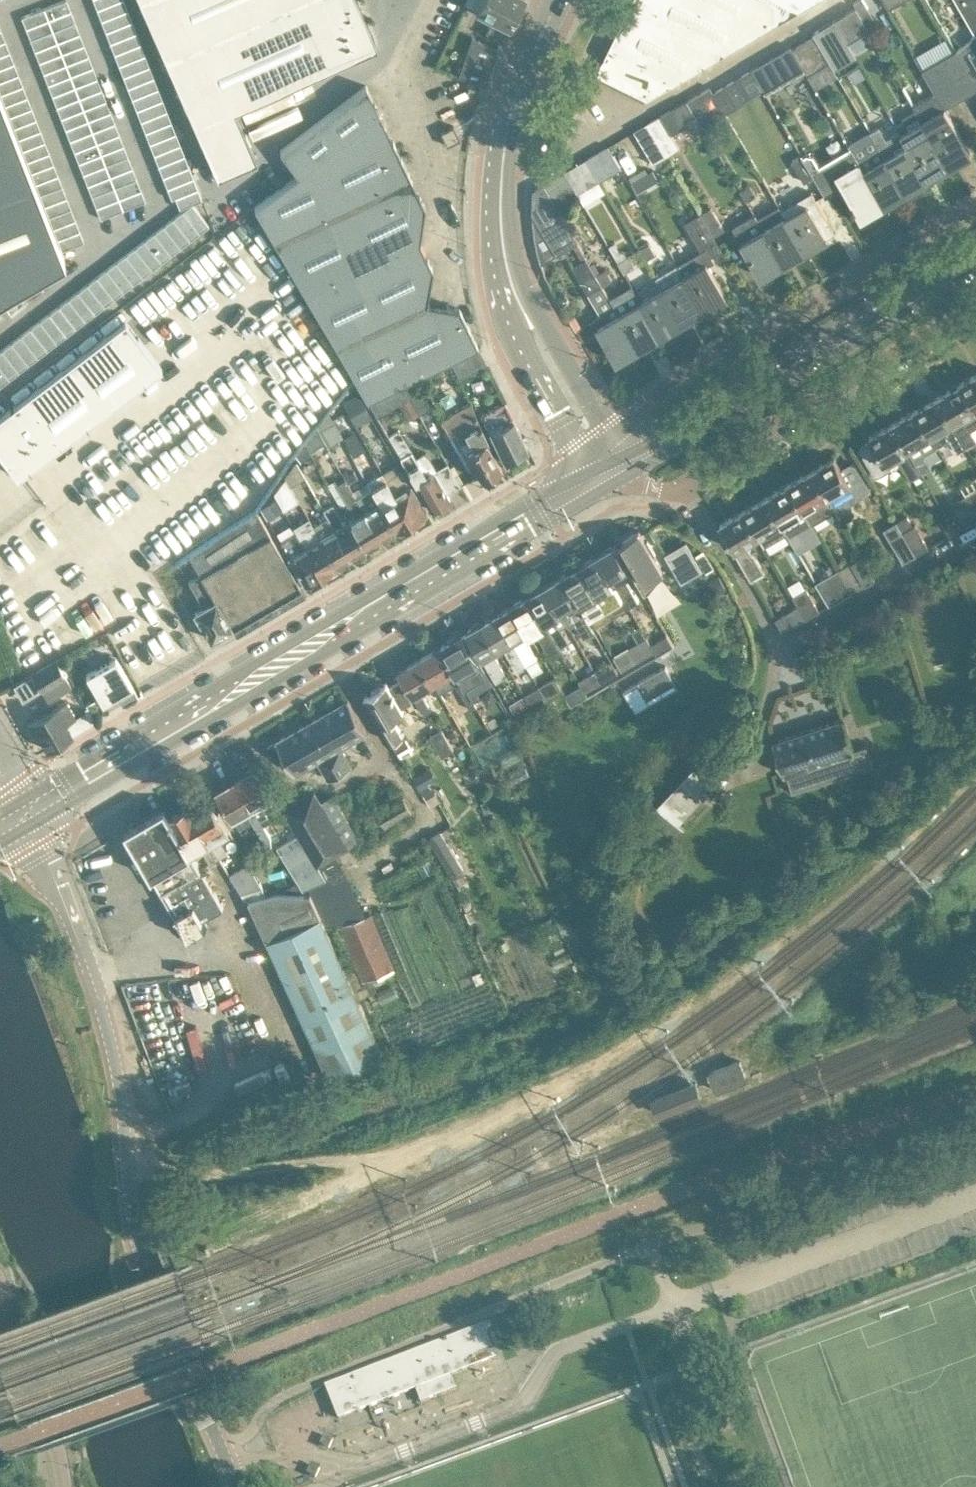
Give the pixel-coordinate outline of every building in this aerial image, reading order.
[(71,10),(67,0),(63,0),(44,7),(48,19),(71,10)] [(97,8),(101,19),(127,9),(124,0),(117,0),(97,8)] [(165,56),(294,0),(141,0),(165,56)] [(165,56),(218,176),(257,158),(235,108),(377,45),(357,0),(294,0),(165,56)] [(465,3),(478,9),(477,9),(494,17),(485,34),(500,42),(522,0),(467,0),(465,3)] [(800,9),(782,0),(633,0),(601,65),(597,73),(648,99),(800,9)] [(800,9),(816,0),(782,0),(800,9)] [(903,0),(884,0),(889,8),(903,0)] [(975,34),(975,33),(975,0),(956,0),(975,34)] [(867,24),(856,6),(834,20),(848,43),(871,31),(867,24)] [(22,16),(26,27),(48,19),(44,7),(22,16)] [(127,9),(101,19),(106,30),(132,20),(127,9)] [(71,10),(48,19),(53,30),(75,21),(71,10)] [(48,19),(26,27),(30,39),(53,30),(48,19)] [(132,20),(106,30),(110,41),(136,31),(132,20)] [(813,32),(815,35),(827,55),(848,43),(834,20),(813,32)] [(57,41),(80,32),(75,21),(53,30),(57,41)] [(53,30),(30,39),(35,50),(57,41),(53,30)] [(136,31),(110,41),(114,52),(141,42),(136,31)] [(62,52),(84,43),(80,32),(57,41),(62,52)] [(830,62),(827,55),(815,35),(793,48),(806,71),(809,75),(830,62)] [(959,50),(975,79),(975,35),(959,50)] [(468,79),(481,83),(485,85),(497,49),(472,36),(458,76),(468,79)] [(10,51),(5,40),(0,42),(0,55),(10,51)] [(57,41),(35,50),(39,61),(62,52),(57,41)] [(141,42),(114,52),(119,64),(145,53),(141,42)] [(66,63),(88,55),(84,43),(62,52),(66,63)] [(791,45),(752,68),(764,90),(766,94),(806,71),(793,48),(792,48),(791,45)] [(926,74),(946,107),(975,90),(975,79),(959,50),(924,71),(926,74)] [(10,51),(0,55),(0,68),(14,62),(10,51)] [(39,61),(44,72),(66,63),(62,52),(39,61)] [(145,53),(119,64),(123,75),(149,65),(145,53)] [(66,63),(70,75),(93,66),(88,55),(66,63)] [(18,74),(14,62),(0,68),(0,81),(18,74)] [(66,63),(44,72),(48,83),(70,75),(66,63)] [(149,65),(123,75),(128,86),(154,76),(149,65)] [(70,75),(75,86),(97,77),(93,66),(70,75)] [(725,113),(764,90),(752,68),(714,91),(711,86),(710,87),(725,114),(725,113)] [(18,74),(0,81),(0,92),(1,93),(23,85),(18,74)] [(902,87),(915,110),(928,132),(948,167),(972,153),(946,107),(926,74),(902,87)] [(70,75),(48,83),(52,95),(75,86),(70,75)] [(154,76),(128,86),(132,97),(158,87),(154,76)] [(79,97),(102,88),(97,77),(75,86),(79,97)] [(466,84),(469,85),(467,91),(477,95),(481,83),(468,79),(466,84)] [(23,85),(1,93),(5,105),(27,96),(23,85)] [(297,174),(379,111),(366,85),(365,85),(279,151),(297,174)] [(75,86),(52,95),(57,106),(79,97),(75,86)] [(158,87),(132,97),(136,108),(162,98),(158,87)] [(710,87),(688,100),(704,127),(725,114),(710,87)] [(84,108),(106,99),(102,88),(79,97),(84,108)] [(64,261),(0,96),(0,299),(64,261)] [(32,107),(27,96),(5,105),(9,116),(32,107)] [(79,97),(57,106),(61,117),(84,108),(79,97)] [(162,98),(136,108),(141,120),(167,109),(162,98)] [(88,119),(110,111),(106,99),(84,108),(88,119)] [(36,118),(32,107),(9,116),(14,127),(36,118)] [(84,108),(61,117),(66,128),(88,119),(84,108)] [(167,109),(141,120),(145,131),(171,121),(167,109)] [(948,167),(928,132),(915,110),(902,118),(904,121),(896,126),(927,179),(948,167)] [(92,131),(115,122),(110,111),(88,119),(92,131)] [(286,261),(412,179),(379,111),(297,174),(254,206),(286,261)] [(661,114),(647,122),(667,155),(680,148),(661,114)] [(40,130),(36,118),(14,127),(18,138),(40,130)] [(88,119),(66,128),(70,139),(92,131),(88,119)] [(171,121),(145,131),(149,142),(176,132),(171,121)] [(97,142),(119,133),(115,122),(92,131),(97,142)] [(653,162),(667,155),(647,122),(634,130),(653,162)] [(447,145),(460,139),(454,125),(440,131),(447,145)] [(881,126),(870,132),(905,192),(927,179),(899,132),(888,138),(881,126)] [(23,149),(45,141),(40,130),(18,138),(23,149)] [(92,131),(70,139),(74,151),(97,142),(92,131)] [(176,132),(149,142),(154,153),(180,143),(176,132)] [(849,144),(850,146),(884,204),(905,192),(870,132),(849,144)] [(101,153),(124,144),(119,133),(97,142),(101,153)] [(49,152),(45,141),(23,149),(27,160),(49,152)] [(97,142),(74,151),(79,162),(101,153),(97,142)] [(180,143),(154,153),(158,164),(184,154),(180,143)] [(106,164),(128,155),(124,144),(101,153),(106,164)] [(586,158),(600,181),(621,168),(608,145),(586,158)] [(809,169),(814,176),(825,194),(842,184),(854,202),(851,204),(854,209),(857,208),(862,217),(884,204),(850,146),(818,164),(809,169)] [(54,163),(49,152),(27,160),(32,172),(54,163)] [(79,162),(83,173),(106,164),(101,153),(79,162)] [(184,154),(158,164),(163,175),(189,165),(184,154)] [(791,160),(804,182),(814,176),(809,169),(801,154),(791,160)] [(110,175),(132,167),(128,155),(106,164),(110,175)] [(586,158),(565,170),(578,193),(600,181),(586,158)] [(36,183),(58,174),(54,163),(32,172),(36,183)] [(83,173),(88,184),(110,175),(106,164),(83,173)] [(189,165),(163,175),(167,187),(193,176),(189,165)] [(114,187),(137,178),(132,167),(110,175),(114,187)] [(565,170),(543,183),(557,205),(578,193),(565,170)] [(62,185),(58,174),(36,183),(40,194),(62,185)] [(110,175),(88,184),(92,195),(114,187),(110,175)] [(193,176),(167,187),(171,198),(197,188),(193,176)] [(137,178),(114,187),(119,198),(141,189),(137,178)] [(286,261),(308,298),(419,241),(424,205),(412,179),(286,261)] [(557,205),(543,183),(533,189),(532,212),(557,254),(578,242),(557,205)] [(62,185),(40,194),(45,205),(67,197),(62,185)] [(740,191),(746,202),(757,196),(750,185),(740,191)] [(114,187),(92,195),(96,207),(119,198),(114,187)] [(197,188),(171,198),(176,209),(202,199),(197,188)] [(141,189),(119,198),(123,209),(145,200),(141,189)] [(779,209),(783,216),(804,251),(828,237),(821,225),(829,220),(812,190),(779,209)] [(653,201),(660,216),(679,207),(671,192),(653,201)] [(71,208),(67,197),(45,205),(49,216),(71,208)] [(119,198),(96,207),(101,218),(123,209),(119,198)] [(192,203),(173,218),(190,240),(209,225),(192,203)] [(701,213),(714,236),(724,230),(711,207),(701,213)] [(757,220),(782,264),(804,251),(783,216),(779,209),(778,207),(757,220)] [(71,208),(49,216),(54,227),(75,219),(71,208)] [(704,242),(714,236),(701,213),(691,219),(704,242)] [(762,276),(782,264),(757,220),(754,215),(733,228),(762,276)] [(173,218),(163,225),(180,247),(190,240),(173,218)] [(80,230),(75,219),(54,227),(58,239),(80,230)] [(163,225),(154,232),(171,254),(180,247),(163,225)] [(84,241),(80,230),(58,239),(62,250),(84,241)] [(154,232),(144,240),(161,262),(171,254),(154,232)] [(144,240),(135,247),(152,269),(161,262),(144,240)] [(308,298),(336,347),(426,302),(432,267),(419,241),(308,298)] [(639,247),(645,258),(656,252),(649,241),(639,247)] [(675,261),(684,275),(704,310),(727,296),(709,265),(715,261),(705,243),(675,261)] [(135,247),(125,254),(142,276),(152,269),(135,247)] [(125,254),(116,261),(133,284),(142,276),(125,254)] [(617,260),(623,271),(634,265),(628,254),(617,260)] [(639,348),(619,312),(602,283),(596,273),(586,256),(572,264),(588,291),(589,290),(603,313),(593,319),(617,360),(639,348)] [(116,261),(106,269),(123,291),(133,284),(116,261)] [(704,310),(684,275),(675,261),(654,273),(662,287),(682,322),(704,310)] [(606,267),(596,273),(602,283),(613,277),(606,267)] [(106,269),(97,276),(114,298),(123,291),(106,269)] [(97,276),(87,283),(104,306),(114,298),(97,276)] [(87,283),(78,291),(95,313),(104,306),(87,283)] [(662,287),(640,300),(660,335),(682,322),(662,287)] [(78,291),(68,298),(85,320),(95,313),(78,291)] [(68,298),(59,305),(76,327),(85,320),(68,298)] [(640,300),(619,312),(639,348),(660,335),(640,300)] [(452,358),(478,346),(459,308),(426,302),(336,347),(354,378),(354,377),(367,400),(401,383),(452,358)] [(59,305),(49,313),(66,335),(76,327),(59,305)] [(49,313),(40,320),(57,342),(66,335),(49,313)] [(0,415),(0,452),(18,476),(21,474),(21,475),(162,368),(125,319),(0,415)] [(40,320),(30,327),(47,349),(57,342),(40,320)] [(30,327),(21,335),(38,357),(47,349),(30,327)] [(21,335),(11,342),(28,364),(38,357),(21,335)] [(11,342),(2,349),(19,371),(28,364),(11,342)] [(478,346),(452,358),(461,376),(487,364),(478,346)] [(0,351),(0,367),(9,379),(19,371),(2,349),(0,351)] [(9,379),(0,367),(0,386),(9,379)] [(962,381),(975,406),(975,373),(962,381)] [(939,395),(969,446),(975,441),(975,406),(962,381),(939,395)] [(409,397),(401,383),(367,400),(376,416),(400,402),(409,397)] [(357,394),(343,402),(349,412),(357,426),(371,418),(357,394)] [(958,452),(969,446),(939,395),(916,408),(938,445),(950,438),(958,452)] [(340,397),(328,412),(333,421),(342,416),(349,412),(343,402),(340,397)] [(482,411),(504,458),(528,448),(504,400),(482,411)] [(466,452),(482,479),(502,468),(486,440),(489,439),(471,401),(441,419),(450,434),(454,432),(461,443),(469,438),(474,447),(466,452)] [(916,408),(893,421),(923,472),(933,466),(925,453),(938,445),(916,408)] [(328,412),(316,428),(318,431),(325,442),(327,447),(343,438),(338,429),(333,421),(328,412)] [(346,424),(342,416),(333,421),(338,429),(346,424)] [(860,446),(859,447),(876,477),(877,476),(876,474),(888,467),(885,462),(887,461),(898,454),(900,458),(899,459),(911,479),(923,472),(893,421),(869,436),(871,440),(872,440),(861,447),(860,446)] [(305,442),(310,451),(325,442),(318,431),(316,428),(305,442)] [(388,436),(395,448),(406,441),(399,430),(388,436)] [(415,456),(406,441),(395,448),(401,458),(400,458),(431,509),(450,498),(447,493),(450,491),(437,469),(426,450),(415,456)] [(296,454),(299,459),(300,462),(312,455),(310,451),(305,442),(296,454)] [(835,455),(812,469),(831,501),(843,494),(840,490),(851,484),(835,455)] [(304,477),(296,462),(285,479),(289,486),(304,477)] [(448,463),(437,469),(450,491),(460,485),(448,463)] [(383,472),(411,521),(426,512),(409,484),(402,470),(398,473),(394,465),(383,472)] [(342,471),(346,478),(348,483),(359,477),(355,470),(350,473),(347,468),(342,471)] [(812,469),(788,482),(812,523),(835,509),(831,501),(812,469)] [(383,472),(367,481),(370,486),(371,487),(396,530),(411,521),(383,472)] [(346,478),(338,483),(349,501),(347,505),(351,513),(355,512),(356,514),(348,518),(366,548),(381,539),(356,496),(348,483),(346,478)] [(285,479),(273,496),(277,502),(289,486),(285,479)] [(788,482),(766,496),(787,532),(796,546),(805,541),(799,531),(812,523),(788,482)] [(371,487),(356,496),(381,539),(396,530),(371,487)] [(967,495),(975,510),(975,490),(967,495)] [(967,495),(955,503),(967,525),(975,519),(975,510),(967,495)] [(787,532),(766,496),(743,509),(759,536),(765,545),(787,532)] [(275,499),(260,508),(267,520),(282,511),(275,499)] [(350,557),(366,548),(349,520),(344,512),(341,514),(335,503),(323,509),(328,517),(350,557)] [(217,598),(233,626),(301,586),(258,514),(255,509),(254,510),(188,553),(199,573),(188,580),(203,606),(217,598)] [(765,570),(747,543),(759,536),(743,509),(720,522),(752,577),(765,570)] [(897,520),(917,554),(929,547),(916,525),(914,526),(907,514),(897,520)] [(312,526),(319,537),(336,566),(350,557),(328,517),(312,526)] [(296,532),(299,538),(321,575),(336,566),(319,537),(312,526),(308,518),(293,526),(296,532)] [(904,561),(917,554),(897,520),(886,527),(893,539),(891,540),(904,561)] [(616,543),(615,544),(632,573),(644,594),(653,589),(650,583),(663,576),(661,573),(664,571),(654,555),(656,553),(648,540),(646,541),(639,530),(623,539),(625,543),(618,547),(616,543)] [(305,583),(306,583),(321,575),(299,538),(296,532),(281,541),(289,555),(305,583)] [(682,581),(702,569),(686,542),(666,553),(682,581)] [(615,544),(599,553),(629,606),(639,600),(625,577),(632,573),(615,544)] [(599,553),(583,563),(613,616),(629,606),(599,553)] [(853,591),(876,578),(863,556),(840,569),(853,591)] [(582,563),(564,574),(580,603),(582,601),(597,626),(613,616),(582,563)] [(853,591),(840,569),(828,577),(840,598),(853,591)] [(579,604),(580,603),(564,574),(546,584),(569,624),(571,627),(577,623),(585,637),(595,631),(579,604)] [(563,628),(569,624),(546,584),(529,594),(560,647),(570,641),(563,628)] [(807,617),(820,610),(807,589),(795,596),(800,604),(807,617)] [(513,603),(529,631),(529,632),(536,628),(550,653),(560,647),(529,594),(513,603)] [(204,606),(195,611),(211,639),(233,626),(217,598),(204,606)] [(524,634),(529,631),(513,603),(498,612),(527,663),(537,658),(524,634)] [(807,617),(800,604),(776,618),(784,631),(807,617)] [(498,612),(483,621),(499,649),(503,646),(517,669),(527,663),(498,612)] [(494,652),(499,649),(483,621),(466,631),(480,656),(482,655),(497,681),(507,675),(494,652)] [(450,640),(442,645),(462,679),(467,688),(474,699),(480,696),(477,692),(473,685),(489,676),(486,670),(478,657),(480,656),(466,631),(463,632),(461,628),(460,628),(460,629),(447,637),(450,640)] [(667,634),(651,644),(655,651),(657,655),(673,645),(667,634)] [(633,644),(630,646),(639,661),(655,651),(651,644),(646,636),(633,644)] [(442,645),(421,657),(435,682),(441,692),(456,683),(462,679),(442,645)] [(623,670),(639,661),(630,646),(614,655),(623,670)] [(117,695),(123,705),(138,696),(115,657),(86,674),(103,703),(117,695)] [(423,694),(421,695),(419,691),(435,682),(421,657),(399,670),(422,710),(430,705),(423,694)] [(57,661),(33,675),(41,690),(65,675),(57,661)] [(596,670),(602,682),(618,672),(612,661),(596,670)] [(586,691),(602,682),(596,670),(579,680),(581,684),(586,691)] [(540,685),(545,695),(548,698),(562,690),(555,676),(540,685)] [(374,689),(365,695),(401,758),(413,751),(393,717),(404,711),(401,707),(389,686),(387,682),(385,683),(380,682),(375,685),(374,689)] [(586,691),(581,684),(565,694),(571,704),(587,695),(586,692),(586,691)] [(525,694),(530,704),(545,695),(540,685),(525,694)] [(467,688),(461,692),(471,709),(477,705),(474,699),(467,688)] [(515,712),(530,704),(525,694),(509,703),(515,712)] [(367,731),(348,698),(267,746),(276,761),(285,756),(295,772),(318,759),(329,778),(351,765),(340,746),(367,731)] [(27,722),(36,737),(39,735),(47,749),(73,734),(66,722),(75,717),(66,700),(27,722)] [(854,749),(844,718),(773,740),(783,773),(821,761),(827,781),(873,766),(866,745),(854,749)] [(443,756),(454,749),(442,729),(431,735),(443,756)] [(657,803),(684,828),(685,827),(680,823),(720,781),(725,785),(726,785),(699,759),(657,803)] [(236,779),(264,825),(270,835),(273,848),(277,846),(284,842),(272,821),(264,807),(267,805),(265,801),(273,796),(256,767),(236,779)] [(430,768),(414,777),(421,790),(427,800),(434,796),(428,786),(437,780),(430,768)] [(270,835),(264,825),(236,779),(216,790),(240,830),(252,823),(268,851),(273,848),(270,835)] [(298,833),(297,834),(316,865),(318,864),(359,840),(332,795),(321,802),(315,791),(314,791),(311,786),(305,789),(308,794),(283,809),(298,833)] [(401,795),(376,810),(385,826),(410,811),(401,795)] [(441,830),(429,838),(452,875),(464,868),(441,830)] [(326,878),(318,864),(316,865),(297,834),(284,842),(277,846),(303,889),(326,878)] [(233,839),(194,862),(208,887),(248,864),(233,839)] [(248,864),(208,887),(224,914),(263,891),(248,864)] [(263,891),(224,914),(240,942),(280,919),(263,891)] [(373,914),(339,929),(364,983),(398,968),(373,914)] [(740,1058),(708,1071),(708,1073),(715,1091),(748,1078),(740,1058)] [(693,1081),(650,1098),(657,1115),(703,1096),(696,1080),(693,1081)] [(183,1149),(179,1139),(168,1142),(172,1153),(183,1149)] [(491,1322),(326,1386),(326,1387),(327,1386),(339,1417),(416,1388),(421,1402),(457,1388),(452,1374),(495,1357),(485,1331),(493,1328),(491,1322)] [(329,1447),(333,1438),(328,1435),(324,1445),(329,1447)] [(310,1474),(316,1476),(320,1467),(314,1465),(310,1474)]
